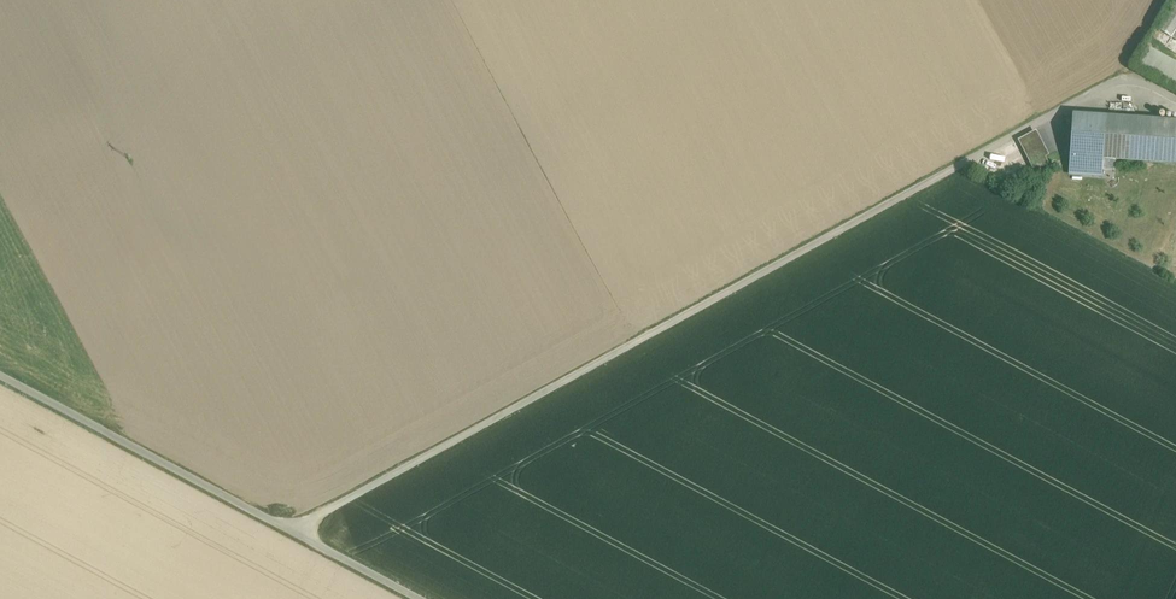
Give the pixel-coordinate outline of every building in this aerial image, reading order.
[(1157,27),(1170,36),(1170,35),(1175,40),(1175,0),(1157,27)] [(1108,116),(1105,159),(1175,164),(1175,121),(1108,116)] [(1035,170),(1052,161),(1035,129),(1018,138),(1035,170)]
